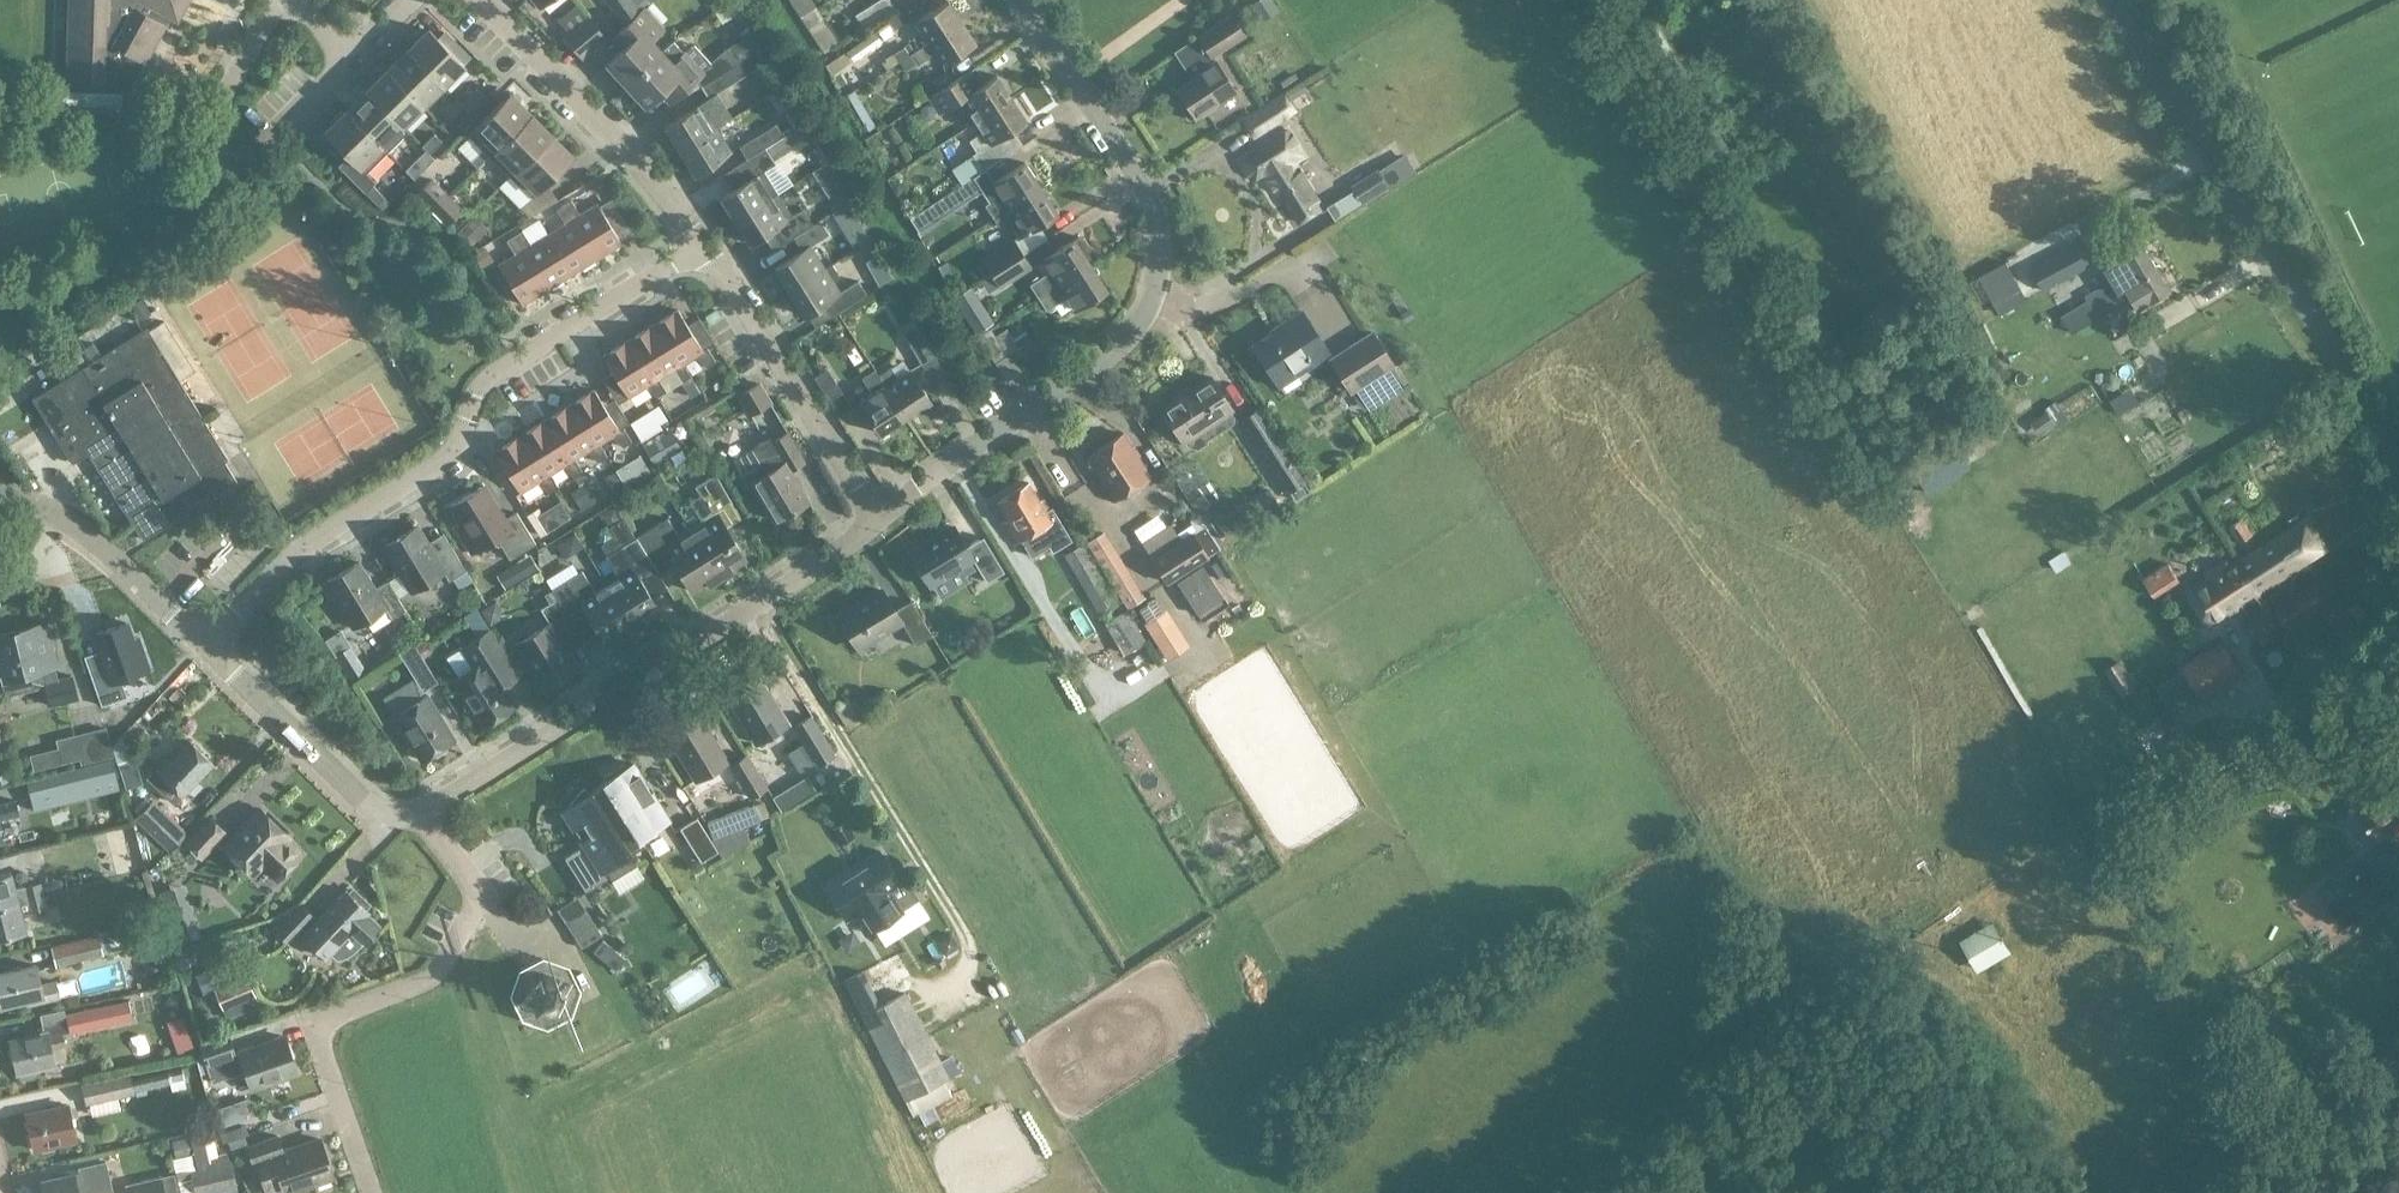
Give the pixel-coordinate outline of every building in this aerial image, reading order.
[(68,83),(103,84),(103,82),(133,83),(139,58),(146,62),(171,17),(178,21),(189,0),(70,0),(68,83)] [(589,9),(581,0),(567,0),(549,16),(562,32),(589,9)] [(636,0),(609,0),(625,22),(641,7),(637,1),(636,0)] [(930,42),(963,21),(949,0),(916,21),(930,42)] [(1272,0),(1257,0),(1252,3),(1263,20),(1278,10),(1272,0)] [(893,28),(912,15),(905,4),(885,17),(893,28)] [(608,62),(627,83),(662,51),(651,40),(664,29),(644,8),(619,30),(630,42),(608,62)] [(1245,33),(1231,14),(1200,36),(1213,55),(1245,33)] [(564,36),(582,58),(606,39),(588,16),(564,36)] [(963,21),(930,42),(910,54),(900,61),(905,69),(916,61),(916,62),(935,50),(943,63),(976,42),(963,21)] [(854,59),(883,40),(875,28),(846,47),(854,59)] [(438,38),(429,29),(408,50),(442,84),(470,57),(444,32),(438,38)] [(727,48),(737,63),(740,62),(759,50),(760,49),(751,33),(727,48)] [(679,96),(700,76),(704,73),(702,71),(674,40),(662,51),(627,83),(646,104),(669,84),(679,96)] [(905,45),(894,52),(900,61),(910,54),(905,45)] [(700,76),(704,83),(728,69),(737,63),(727,48),(702,71),(704,73),(700,76)] [(845,48),(825,62),(831,72),(852,58),(845,48)] [(422,105),(442,84),(408,50),(388,70),(422,105)] [(740,62),(748,74),(767,62),(759,50),(740,62)] [(1177,88),(1182,96),(1176,100),(1188,118),(1194,114),(1196,117),(1236,90),(1215,59),(1191,75),(1193,78),(1177,88)] [(717,93),(736,81),(728,69),(704,83),(710,92),(715,89),(717,93)] [(401,125),(422,105),(388,70),(367,91),(401,125)] [(757,79),(766,97),(778,92),(769,73),(757,79)] [(848,73),(838,77),(855,116),(865,112),(848,73)] [(969,109),(976,120),(1012,97),(998,75),(976,89),(966,73),(933,93),(944,110),(951,105),(958,117),(969,109)] [(486,98),(477,88),(461,104),(463,106),(470,113),(486,98)] [(717,93),(715,89),(710,92),(712,96),(701,102),(702,103),(665,126),(680,149),(716,127),(732,117),(717,93)] [(367,91),(347,111),(387,152),(408,132),(401,125),(367,91)] [(490,156),(531,114),(510,93),(469,135),(490,156)] [(1291,109),(1281,93),(1240,118),(1250,134),(1291,109)] [(982,169),(986,167),(1015,149),(1005,133),(1027,120),(1012,97),(976,120),(983,130),(969,139),(977,151),(972,154),(982,169)] [(463,106),(450,118),(458,125),(470,113),(463,106)] [(366,173),(387,152),(347,111),(345,113),(342,110),(330,122),(333,125),(326,132),(366,173)] [(876,112),(856,122),(875,157),(894,147),(876,112)] [(531,114),(490,156),(510,176),(552,135),(531,114)] [(765,147),(784,135),(785,134),(777,121),(740,144),(748,157),(765,147)] [(716,127),(680,149),(695,173),(731,150),(716,127)] [(1288,128),(1273,138),(1239,159),(1252,178),(1263,171),(1278,195),(1281,193),(1299,221),(1323,206),(1295,162),(1305,155),(1288,128)] [(434,134),(422,146),(429,153),(442,141),(434,134)] [(552,135),(510,176),(531,197),(573,156),(552,135)] [(765,147),(772,159),(792,147),(784,135),(765,147)] [(721,196),(735,219),(777,192),(763,170),(775,163),(772,159),(765,147),(748,157),(733,167),(740,178),(732,183),(735,188),(721,196)] [(1377,166),(1350,183),(1353,188),(1362,202),(1390,185),(1390,186),(1413,172),(1402,154),(1388,163),(1379,168),(1377,166)] [(420,157),(406,171),(414,179),(429,165),(423,159),(420,157)] [(814,171),(831,197),(844,190),(828,162),(814,171)] [(974,175),(983,188),(989,199),(985,201),(995,216),(1042,187),(1027,162),(995,181),(986,167),(982,169),(974,175)] [(943,193),(909,215),(918,229),(952,208),(983,188),(974,175),(973,173),(960,182),(943,193)] [(417,193),(434,210),(448,196),(431,179),(417,193)] [(372,184),(365,192),(377,204),(385,197),(372,184)] [(1058,212),(1042,187),(995,216),(999,223),(1007,218),(1017,234),(1037,221),(1039,224),(1058,212)] [(844,190),(831,197),(829,199),(835,209),(850,201),(844,190)] [(781,244),(793,236),(813,223),(803,207),(792,215),(777,192),(735,219),(750,242),(763,233),(766,238),(774,233),(781,244)] [(461,210),(448,196),(434,210),(448,224),(461,210)] [(572,199),(564,204),(597,257),(622,242),(597,202),(580,213),(572,199)] [(838,209),(834,212),(846,231),(861,222),(862,221),(851,201),(838,209)] [(547,233),(572,273),(597,257),(564,204),(556,209),(564,223),(547,233)] [(475,211),(456,230),(470,244),(489,225),(475,211)] [(789,290),(825,268),(810,244),(828,233),(820,219),(813,223),(793,236),(802,249),(774,267),(789,290)] [(2113,280),(2151,257),(2132,225),(2094,248),(2113,280)] [(514,235),(547,288),(572,273),(547,233),(531,243),(523,229),(514,235)] [(547,288),(514,235),(507,239),(516,253),(498,264),(523,303),(547,288)] [(975,260),(985,276),(1026,251),(1015,235),(975,260)] [(1039,296),(1090,263),(1084,254),(1089,251),(1090,246),(1084,237),(1079,236),(1075,238),(1074,238),(1043,258),(1050,269),(1030,282),(1039,296)] [(2077,238),(2030,264),(2044,289),(2091,263),(2077,238)] [(493,257),(485,245),(476,252),(473,253),(480,265),(483,263),(493,257)] [(2000,246),(1974,259),(2009,330),(2036,316),(2000,246)] [(1026,251),(985,276),(982,278),(990,291),(1034,264),(1026,251)] [(2151,257),(2113,280),(2121,292),(2122,291),(2126,289),(2129,295),(2137,307),(2170,288),(2151,257)] [(834,263),(825,268),(789,290),(805,314),(832,297),(840,310),(867,293),(858,279),(840,291),(831,278),(840,273),(834,263)] [(1107,288),(1090,263),(1039,296),(1048,308),(1067,295),(1075,309),(1107,288)] [(888,271),(875,279),(878,285),(892,277),(888,271)] [(2084,295),(2086,299),(2097,317),(2117,305),(2104,283),(2084,295)] [(150,312),(142,299),(131,306),(139,320),(150,312)] [(2084,324),(2074,307),(2060,315),(2071,332),(2084,324)] [(707,345),(703,348),(678,308),(652,324),(678,365),(683,362),(695,354),(707,365),(715,360),(707,345)] [(1328,352),(1301,311),(1279,325),(1281,328),(1254,345),(1275,378),(1306,358),(1309,364),(1328,352)] [(1008,329),(1019,346),(1029,339),(1018,322),(1008,329)] [(652,324),(628,340),(653,380),(658,377),(670,370),(682,381),(691,375),(683,362),(678,365),(652,324)] [(921,363),(935,355),(918,324),(904,332),(921,363)] [(995,361),(1008,353),(996,334),(991,326),(978,335),(995,361)] [(1019,346),(1008,329),(1007,327),(996,334),(1008,353),(1010,351),(1019,346)] [(1372,327),(1328,355),(1352,391),(1357,387),(1369,405),(1399,385),(1388,367),(1395,362),(1372,327)] [(78,372),(57,385),(53,388),(52,388),(32,401),(42,417),(45,422),(52,432),(53,435),(73,466),(89,455),(94,464),(96,467),(129,521),(141,539),(142,542),(237,483),(236,481),(225,464),(229,461),(205,423),(204,422),(177,378),(147,329),(102,358),(91,364),(89,365),(86,368),(78,372)] [(653,380),(628,340),(603,355),(628,396),(646,385),(657,396),(666,390),(658,377),(653,380)] [(91,364),(102,358),(94,345),(78,355),(70,359),(78,372),(86,368),(89,365),(91,364)] [(911,368),(899,376),(892,365),(880,372),(876,366),(875,367),(906,416),(931,400),(911,368)] [(862,375),(872,393),(860,400),(880,432),(906,416),(875,367),(862,375)] [(2099,383),(2103,381),(2106,387),(2113,388),(2118,385),(2120,379),(2117,373),(2110,372),(2105,375),(2101,371),(2096,373),(2095,379),(2099,383)] [(1183,439),(1184,438),(1188,445),(1198,447),(1207,441),(1209,431),(1205,425),(1231,408),(1210,375),(1162,406),(1183,439)] [(839,414),(852,406),(835,379),(822,388),(839,414)] [(759,382),(739,393),(750,412),(770,400),(759,382)] [(599,442),(611,434),(623,445),(632,439),(623,425),(619,428),(594,388),(569,404),(595,444),(599,442)] [(2045,409),(2046,411),(2056,423),(2059,428),(2060,429),(2071,421),(2056,400),(2045,409)] [(569,404),(545,419),(570,460),(575,457),(587,449),(599,460),(608,455),(599,442),(595,444),(569,404)] [(1240,414),(1294,498),(1310,488),(1256,404),(1240,414)] [(2047,430),(2056,423),(2046,411),(2038,417),(2047,430)] [(570,460),(545,419),(520,435),(546,475),(550,472),(562,465),(574,476),(583,470),(575,457),(570,460)] [(655,462),(682,446),(672,429),(645,445),(655,462)] [(790,469),(805,460),(788,430),(772,440),(770,436),(732,458),(749,486),(754,483),(775,519),(808,500),(790,469)] [(1150,474),(1123,431),(1086,456),(1098,474),(1104,469),(1120,494),(1150,474)] [(546,475),(520,435),(495,451),(520,491),(538,480),(549,491),(558,485),(550,472),(546,475)] [(1944,485),(1925,458),(1911,467),(1930,495),(1944,485)] [(635,479),(625,463),(616,468),(626,484),(635,479)] [(2206,481),(2216,495),(2234,481),(2223,468),(2206,481)] [(622,482),(614,470),(605,475),(613,488),(622,482)] [(722,529),(726,526),(741,517),(715,472),(695,485),(700,493),(722,529)] [(1052,506),(1046,509),(1028,481),(998,499),(1009,517),(1001,522),(1014,542),(1039,527),(1052,550),(1072,539),(1052,506)] [(583,505),(594,498),(584,482),(573,489),(583,505)] [(484,485),(452,504),(464,522),(456,527),(472,553),(497,538),(510,559),(536,543),(517,512),(505,519),(484,485)] [(1252,497),(1238,507),(1248,523),(1263,513),(1277,504),(1267,488),(1252,497)] [(722,529),(700,493),(690,500),(702,521),(691,528),(693,532),(721,577),(736,568),(734,564),(745,557),(726,526),(722,529)] [(2215,520),(2219,504),(2202,500),(2198,516),(2215,520)] [(526,511),(538,531),(540,534),(553,526),(539,503),(526,511)] [(601,511),(608,521),(612,522),(622,516),(613,503),(601,511)] [(948,507),(901,537),(910,551),(957,521),(948,507)] [(1195,527),(1151,554),(1168,581),(1209,555),(1208,553),(1219,546),(1204,523),(1197,512),(1189,517),(1195,527)] [(2277,578),(2328,545),(2307,514),(2257,546),(2262,554),(2245,565),(2258,585),(2275,574),(2277,578)] [(2253,532),(2242,515),(2229,524),(2240,541),(2253,532)] [(636,536),(658,570),(659,569),(658,567),(673,558),(692,589),(704,582),(706,586),(721,577),(693,532),(681,539),(668,517),(636,536)] [(1210,519),(1204,523),(1219,546),(1225,542),(1210,519)] [(449,580),(454,577),(459,586),(472,579),(466,569),(450,542),(434,552),(417,525),(384,545),(412,590),(444,570),(449,580)] [(929,583),(973,556),(986,579),(1003,569),(983,535),(966,545),(954,525),(911,552),(929,583)] [(1145,595),(1104,527),(1087,538),(1127,605),(1145,595)] [(553,544),(562,558),(581,546),(572,532),(553,544)] [(608,584),(633,626),(660,609),(640,578),(655,569),(656,571),(658,570),(636,536),(606,555),(619,577),(608,584)] [(1064,554),(1100,615),(1118,604),(1082,543),(1064,554)] [(525,575),(537,569),(528,554),(517,561),(525,575)] [(2225,560),(2207,571),(2211,576),(2189,590),(2209,621),(2239,602),(2249,616),(2243,620),(2254,637),(2279,620),(2259,589),(2260,589),(2258,585),(2245,565),(2240,557),(2228,564),(2225,560)] [(359,560),(326,581),(353,626),(385,606),(392,617),(406,609),(388,579),(375,587),(359,560)] [(2179,581),(2169,564),(2145,580),(2155,596),(2179,581)] [(571,620),(572,620),(587,610),(607,642),(633,626),(608,584),(596,592),(582,569),(551,589),(557,597),(571,620)] [(910,598),(894,608),(882,589),(838,615),(857,645),(900,619),(914,642),(930,632),(910,598)] [(574,622),(572,620),(571,620),(557,597),(541,607),(550,622),(517,643),(544,687),(578,666),(561,639),(577,630),(572,623),(574,622)] [(2357,600),(2349,605),(2357,618),(2365,613),(2357,600)] [(104,663),(88,668),(101,704),(126,695),(120,677),(145,669),(142,661),(145,660),(140,644),(137,645),(134,637),(131,638),(126,621),(93,632),(104,663)] [(0,633),(0,653),(5,672),(1,673),(6,694),(40,685),(39,682),(45,681),(51,704),(78,696),(72,673),(58,677),(44,622),(0,633)] [(461,647),(445,657),(458,676),(454,678),(484,725),(515,705),(504,687),(521,677),(514,666),(490,628),(482,634),(472,639),(461,647)] [(340,629),(324,639),(350,679),(363,670),(355,658),(349,661),(342,650),(350,645),(340,629)] [(2220,637),(2181,662),(2184,667),(2157,684),(2175,712),(2202,694),(2204,698),(2243,672),(2220,637)] [(438,681),(418,648),(413,640),(398,649),(423,690),(438,681)] [(431,651),(424,640),(416,645),(423,656),(431,651)] [(2138,685),(2120,657),(2103,668),(2121,696),(2138,685)] [(789,722),(759,672),(726,693),(756,742),(789,722)] [(437,754),(445,749),(445,744),(455,738),(427,693),(394,714),(422,758),(432,752),(437,754)] [(698,710),(665,730),(695,780),(728,759),(698,710)] [(794,725),(818,763),(835,753),(811,715),(794,725)] [(796,732),(782,733),(785,752),(798,750),(796,732)] [(2187,733),(2177,739),(2167,745),(2175,758),(2195,747),(2187,733)] [(75,734),(57,739),(59,747),(63,763),(81,758),(75,734)] [(213,761),(190,739),(173,757),(169,754),(156,767),(157,767),(149,775),(175,800),(183,792),(213,761)] [(0,752),(0,782),(8,780),(2,751),(0,752)] [(767,785),(746,751),(729,761),(750,796),(767,785)] [(34,808),(122,786),(114,757),(26,779),(34,808)] [(604,780),(605,781),(630,820),(643,840),(657,831),(655,827),(669,818),(633,761),(626,766),(624,762),(605,775),(607,778),(604,780)] [(807,775),(774,796),(781,806),(814,785),(807,775)] [(582,838),(581,841),(585,846),(630,820),(605,781),(591,790),(592,791),(590,793),(586,786),(582,789),(575,797),(571,804),(564,809),(582,838)] [(2392,808),(2381,794),(2358,812),(2378,839),(2396,825),(2398,829),(2398,803),(2392,808)] [(187,829),(153,796),(134,815),(168,848),(187,829)] [(0,803),(0,817),(19,812),(15,800),(0,803)] [(2325,814),(2341,841),(2365,828),(2348,800),(2325,814)] [(759,819),(754,804),(753,803),(705,822),(711,838),(736,828),(742,826),(759,819)] [(262,806),(225,843),(252,870),(264,858),(279,874),(302,851),(286,836),(289,833),(262,806)] [(98,861),(126,853),(114,813),(86,821),(98,861)] [(202,857),(228,829),(210,813),(184,841),(202,857)] [(701,859),(740,835),(736,828),(711,838),(697,815),(681,825),(701,859)] [(855,834),(845,819),(833,827),(842,842),(855,834)] [(643,840),(630,820),(585,846),(581,841),(580,846),(565,855),(586,890),(608,877),(603,869),(605,868),(611,878),(637,861),(630,850),(644,841),(643,840)] [(34,834),(2,835),(3,852),(35,851),(34,834)] [(846,918),(857,911),(870,930),(902,910),(889,890),(900,883),(879,849),(825,885),(846,918)] [(2346,925),(2397,888),(2378,863),(2368,870),(2360,859),(2329,882),(2338,894),(2328,901),(2346,925)] [(60,877),(59,863),(38,865),(39,879),(60,877)] [(15,886),(11,871),(0,874),(0,905),(45,893),(41,880),(15,886)] [(549,924),(562,916),(574,933),(594,919),(568,881),(535,903),(549,924)] [(308,928),(303,933),(325,955),(330,949),(331,949),(337,956),(340,956),(343,955),(345,954),(348,953),(350,952),(353,950),(355,948),(363,940),(380,923),(368,911),(370,910),(366,906),(369,902),(354,888),(351,891),(347,888),(308,928)] [(0,905),(0,937),(27,929),(22,910),(47,904),(45,893),(0,905)] [(301,900),(275,929),(289,941),(315,912),(301,900)] [(1963,956),(2000,940),(1985,908),(1949,924),(1963,956)] [(177,943),(200,935),(192,909),(168,917),(177,943)] [(107,929),(98,932),(52,944),(56,963),(139,942),(137,934),(148,931),(145,920),(107,929)] [(575,938),(582,950),(603,937),(595,925),(575,938)] [(942,936),(941,945),(946,953),(960,944),(951,930),(942,936)] [(625,955),(603,937),(593,948),(615,967),(625,955)] [(206,940),(192,947),(197,959),(199,962),(213,956),(206,940)] [(190,948),(174,952),(178,968),(191,964),(190,961),(197,959),(192,947),(190,948)] [(206,990),(216,985),(229,1016),(255,1005),(251,996),(256,994),(239,953),(195,972),(201,988),(206,990)] [(42,984),(37,963),(0,971),(0,987),(4,1003),(44,993),(45,999),(60,995),(57,980),(42,984)] [(530,980),(525,995),(532,1009),(547,1015),(561,1008),(567,993),(559,978),(544,973),(530,980)] [(950,1077),(906,993),(861,1016),(905,1100),(950,1077)] [(69,1025),(70,1031),(134,1017),(129,997),(99,1003),(99,1002),(65,1009),(69,1025)] [(45,1031),(11,1039),(18,1069),(20,1075),(25,1079),(36,1076),(39,1071),(37,1065),(55,1061),(70,1057),(66,1042),(63,1030),(63,1027),(45,1031)] [(253,1087),(298,1071),(285,1035),(240,1050),(253,1087)] [(229,1036),(199,1046),(202,1055),(208,1073),(212,1084),(242,1074),(234,1052),(229,1036)] [(90,1113),(121,1107),(118,1095),(135,1091),(135,1089),(138,1089),(138,1092),(147,1090),(146,1085),(173,1079),(174,1085),(184,1083),(182,1074),(190,1073),(188,1063),(131,1075),(131,1073),(84,1083),(90,1113)] [(7,1081),(0,1084),(0,1098),(13,1092),(7,1081)] [(77,1138),(69,1105),(69,1103),(27,1112),(35,1148),(77,1138)] [(231,1105),(206,1114),(212,1129),(236,1120),(231,1105)] [(189,1136),(196,1169),(193,1170),(198,1192),(236,1185),(229,1154),(208,1158),(202,1133),(189,1136)] [(268,1191),(284,1186),(286,1191),(334,1175),(321,1137),(284,1150),(278,1134),(248,1145),(251,1154),(254,1162),(258,1161),(268,1191)] [(246,1155),(251,1154),(248,1145),(245,1135),(240,1137),(229,1140),(235,1159),(246,1155)] [(188,1136),(172,1140),(176,1156),(192,1152),(188,1136)] [(103,1159),(59,1170),(60,1173),(42,1178),(45,1192),(114,1192),(106,1159),(103,1159)] [(125,1187),(126,1192),(165,1192),(162,1179),(125,1187)]
